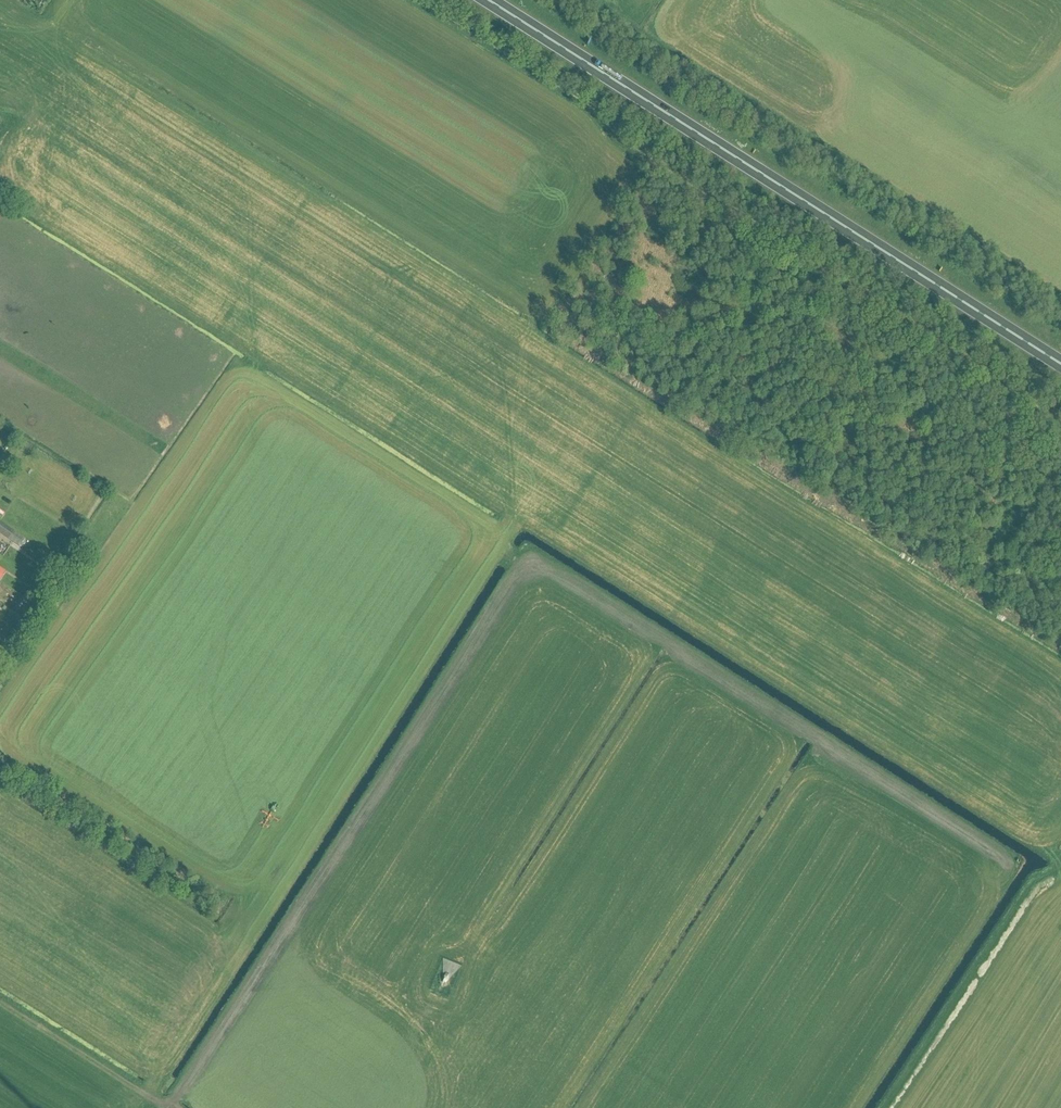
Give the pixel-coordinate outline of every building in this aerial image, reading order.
[(26,539),(0,521),(0,534),(20,547),(26,539)] [(49,616),(52,612),(42,606),(40,610),(49,616)] [(452,975),(447,973),(442,984),(447,986),(452,975)]
